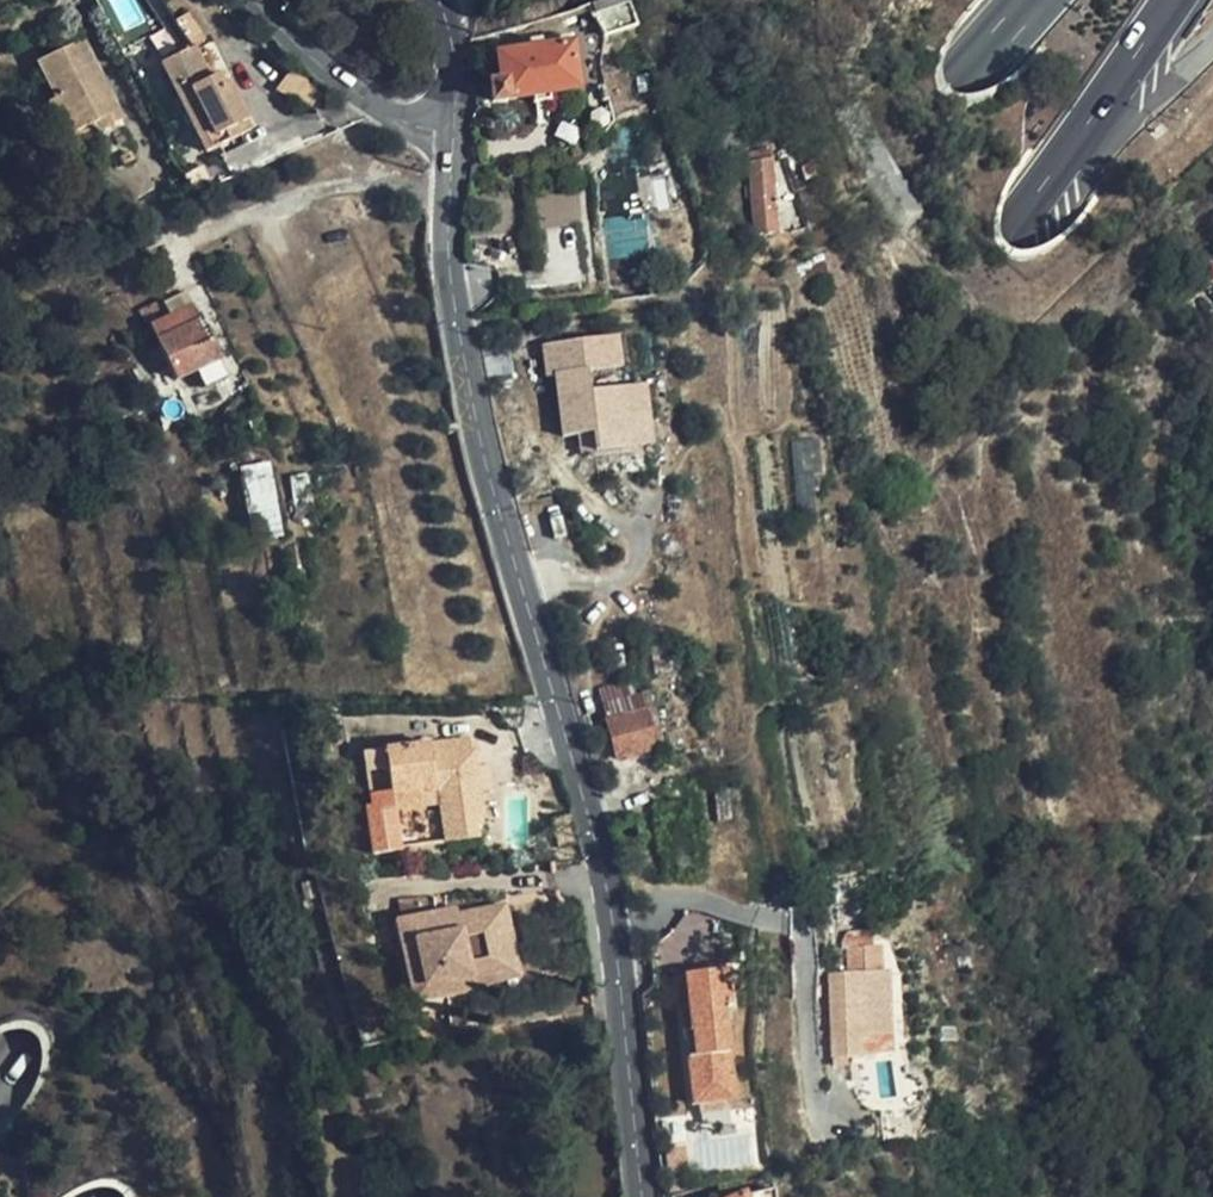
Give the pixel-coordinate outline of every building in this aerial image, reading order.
[(169,30),(179,25),(166,0),(153,0),(169,30)] [(639,29),(628,0),(607,0),(599,2),(605,37),(639,29)] [(190,19),(179,25),(189,44),(194,53),(195,53),(205,47),(190,19)] [(179,25),(169,30),(179,50),(189,44),(179,25)] [(577,87),(571,34),(529,41),(531,51),(499,56),(503,86),(491,88),(494,104),(506,102),(506,99),(577,87)] [(87,40),(42,60),(75,133),(94,124),(103,120),(107,129),(125,121),(87,40)] [(254,134),(233,90),(225,95),(219,82),(212,86),(195,53),(165,68),(207,155),(254,134)] [(75,133),(42,60),(34,65),(52,103),(46,106),(62,140),(75,133)] [(291,82),(281,97),(314,117),(326,97),(291,82)] [(98,133),(107,129),(103,120),(94,124),(98,133)] [(777,154),(783,226),(801,224),(795,153),(777,154)] [(779,232),(772,163),(750,165),(758,234),(779,232)] [(610,250),(650,250),(650,220),(610,221),(610,250)] [(822,258),(794,267),(802,282),(827,272),(822,258)] [(220,358),(183,285),(143,307),(160,342),(152,347),(165,374),(175,369),(179,380),(220,358)] [(590,370),(626,366),(622,333),(544,341),(548,374),(558,372),(565,435),(582,433),(584,452),(655,444),(648,384),(593,391),(590,370)] [(659,751),(647,712),(644,712),(640,697),(636,698),(631,683),(598,692),(618,761),(659,751)] [(315,702),(306,701),(306,712),(315,712),(315,702)] [(432,743),(433,755),(468,750),(467,738),(432,743)] [(479,766),(476,749),(468,750),(433,755),(432,743),(365,751),(372,805),(366,806),(372,853),(400,850),(400,848),(395,815),(393,796),(439,790),(441,810),(446,841),(479,837),(477,819),(485,817),(482,791),(479,766)] [(490,765),(479,766),(482,791),(493,790),(490,765)] [(439,790),(393,796),(395,815),(441,810),(439,790)] [(503,910),(453,918),(432,921),(431,912),(430,900),(394,906),(395,921),(392,922),(407,1005),(474,994),(473,986),(513,980),(503,910)] [(432,921),(453,918),(452,909),(431,912),(432,921)] [(898,1031),(894,943),(857,943),(858,970),(840,971),(842,1054),(873,1053),(873,1033),(898,1031)] [(735,1102),(729,1044),(734,1044),(727,971),(689,976),(696,1058),(691,1059),(695,1107),(735,1102)]
